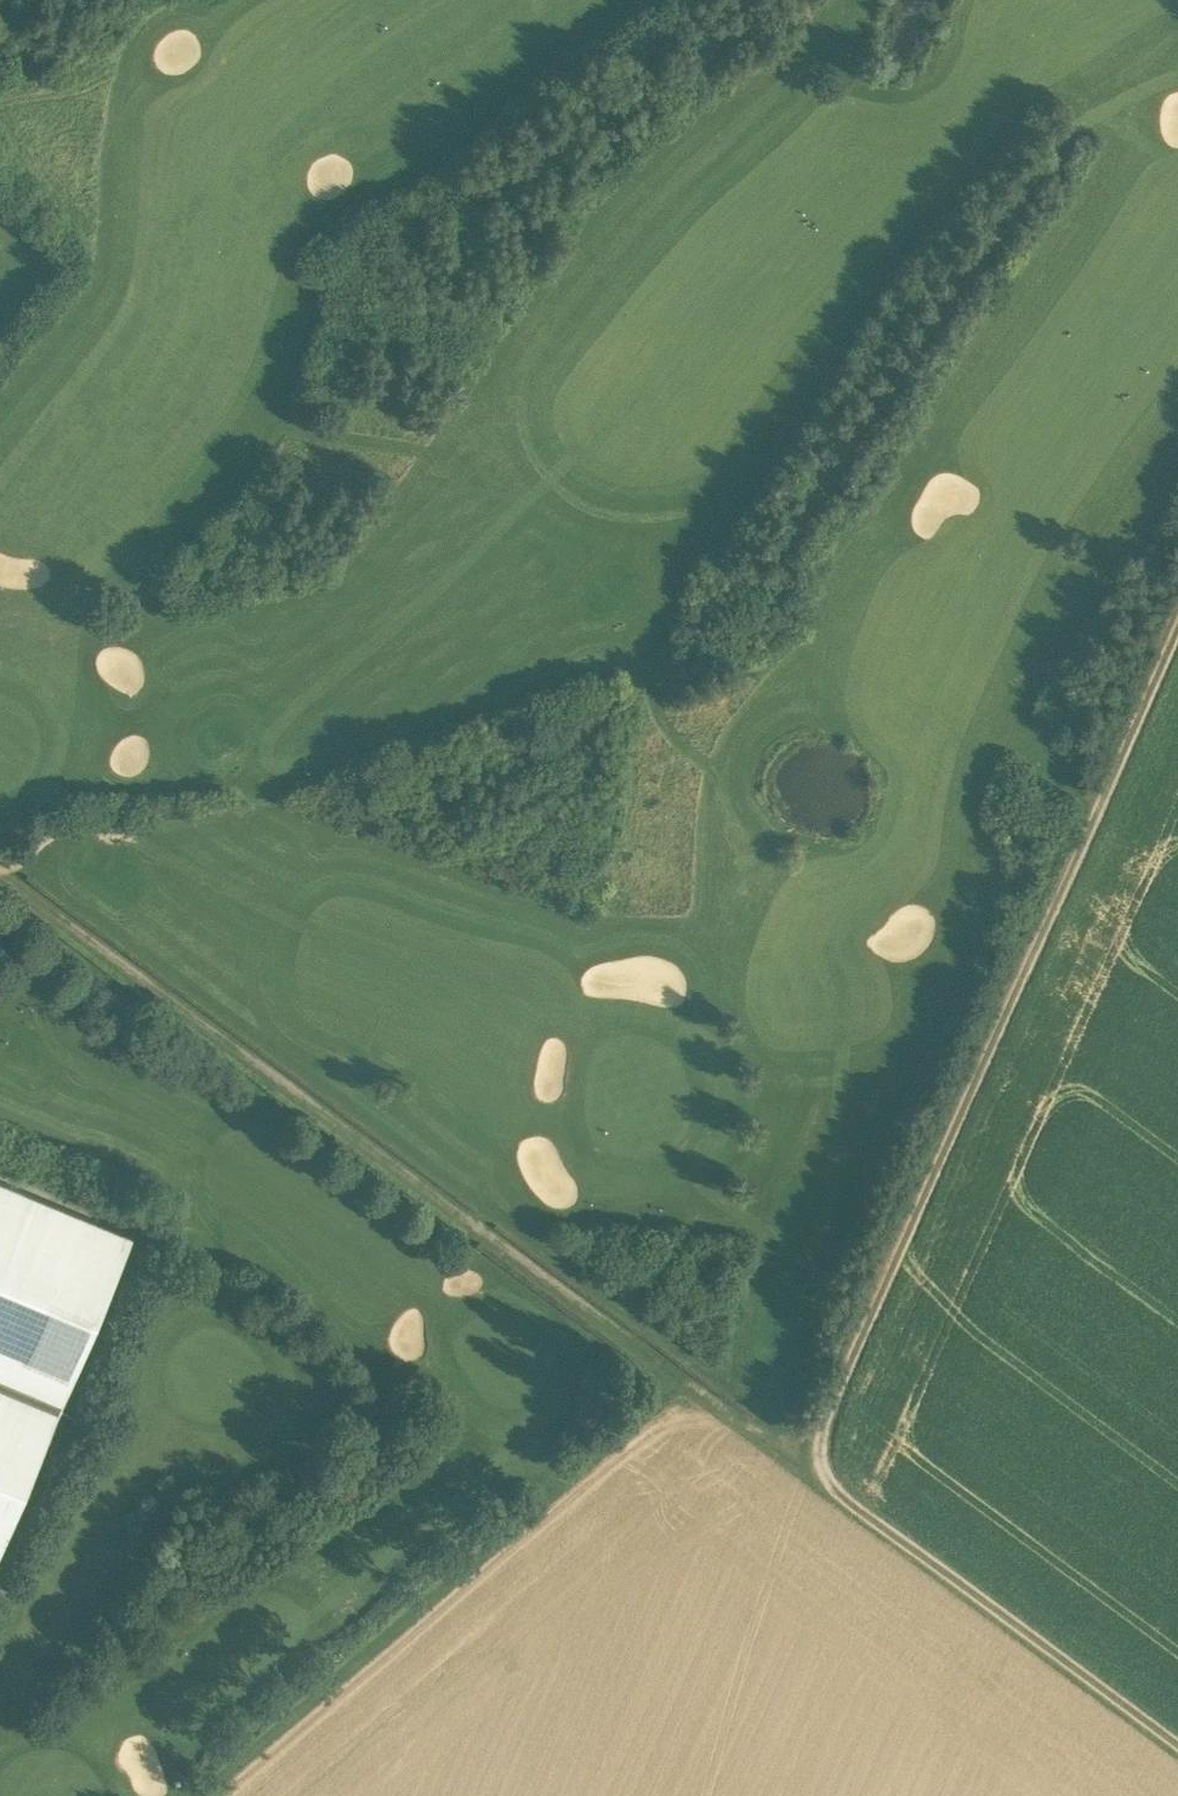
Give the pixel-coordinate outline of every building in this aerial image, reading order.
[(0,1183),(0,1550),(131,1238),(0,1183)]
